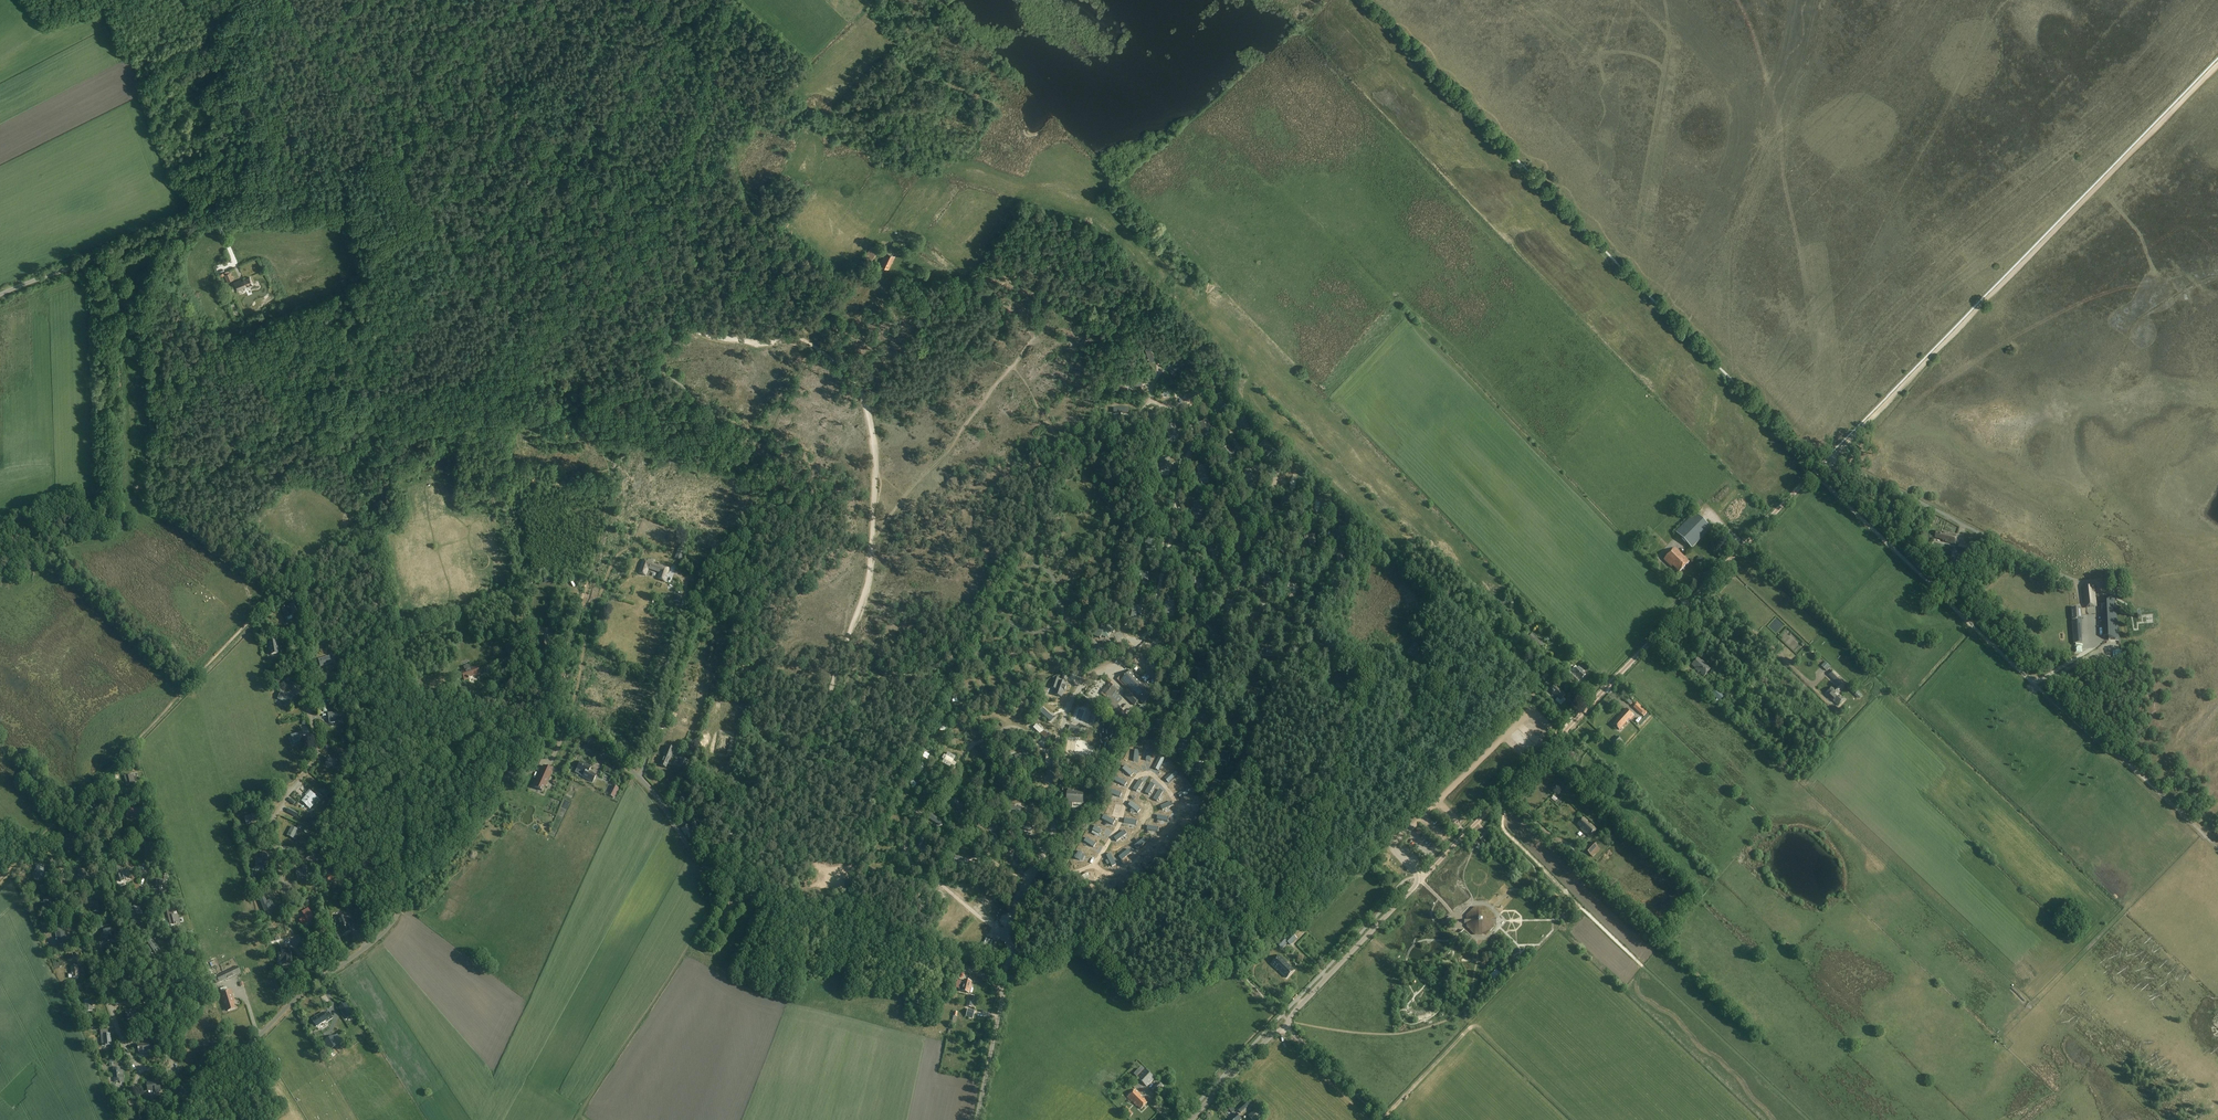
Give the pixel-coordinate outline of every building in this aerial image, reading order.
[(878,255),(875,269),(880,271),(883,257),(878,255)] [(224,275),(227,282),(233,280),(230,272),(224,275)] [(253,285),(250,278),(241,281),(241,280),(234,283),(237,292),(240,291),(240,290),(244,288),(244,289),(253,285)] [(1150,345),(1145,347),(1151,361),(1156,359),(1150,345)] [(1180,359),(1169,370),(1173,374),(1183,363),(1180,359)] [(1178,384),(1163,388),(1164,393),(1180,389),(1178,384)] [(1200,389),(1185,395),(1187,400),(1201,393),(1200,389)] [(1214,399),(1217,403),(1216,404),(1218,407),(1219,406),(1220,409),(1228,405),(1222,394),(1214,399)] [(1236,421),(1238,426),(1237,426),(1238,430),(1239,429),(1241,432),(1249,429),(1244,417),(1236,421)] [(1200,423),(1202,435),(1211,434),(1210,430),(1211,430),(1211,427),(1209,427),(1208,422),(1200,423)] [(1166,427),(1169,439),(1177,437),(1176,433),(1178,433),(1177,430),(1176,430),(1175,425),(1166,427)] [(1260,447),(1263,451),(1262,452),(1264,454),(1265,453),(1268,456),(1274,450),(1266,441),(1260,447)] [(1221,451),(1226,462),(1234,458),(1232,455),(1234,454),(1232,451),(1231,452),(1229,447),(1221,451)] [(1160,458),(1160,471),(1169,471),(1169,468),(1170,468),(1170,464),(1169,464),(1169,459),(1160,458)] [(1200,480),(1208,479),(1206,466),(1198,468),(1198,473),(1197,474),(1198,477),(1199,477),(1200,480)] [(1243,475),(1249,486),(1257,482),(1255,479),(1256,478),(1254,475),(1253,475),(1251,471),(1243,475)] [(1772,508),(1777,502),(1772,498),(1768,504),(1772,508)] [(1192,508),(1192,512),(1193,512),(1193,515),(1202,515),(1203,502),(1193,502),(1193,508),(1192,508)] [(1232,520),(1237,516),(1233,511),(1229,514),(1232,520)] [(1675,533),(1691,549),(1711,529),(1695,513),(1675,533)] [(1348,537),(1349,528),(1346,527),(1345,532),(1341,531),(1340,536),(1338,535),(1337,540),(1346,541),(1347,536),(1348,537)] [(1937,531),(1935,538),(1944,540),(1943,541),(1955,544),(1957,536),(1946,532),(1945,534),(1937,531)] [(1304,539),(1308,538),(1309,544),(1316,543),(1315,535),(1308,535),(1308,533),(1304,533),(1304,539)] [(1146,551),(1151,550),(1150,545),(1154,544),(1152,537),(1149,538),(1149,539),(1144,540),(1146,551)] [(681,543),(675,558),(681,560),(687,545),(681,543)] [(1956,554),(1965,557),(1967,547),(1958,545),(1956,554)] [(1207,553),(1211,553),(1212,558),(1219,557),(1218,549),(1212,549),(1212,547),(1207,547),(1207,553)] [(1673,566),(1679,572),(1689,562),(1675,548),(1664,560),(1671,567),(1673,566)] [(1344,560),(1344,552),(1337,552),(1337,550),(1333,550),(1333,555),(1337,555),(1337,560),(1344,560)] [(665,582),(669,568),(654,563),(655,560),(651,559),(650,560),(648,559),(647,560),(644,559),(639,573),(646,576),(648,569),(660,573),(658,579),(665,582)] [(1239,571),(1244,572),(1246,567),(1249,568),(1251,561),(1247,560),(1247,561),(1242,560),(1239,571)] [(1137,576),(1141,576),(1141,581),(1148,581),(1148,573),(1142,573),(1142,571),(1137,571),(1137,576)] [(1269,587),(1272,579),(1265,577),(1266,575),(1261,574),(1260,579),(1264,580),(1262,585),(1269,587)] [(1192,584),(1196,583),(1197,589),(1204,588),(1203,580),(1197,580),(1197,578),(1192,578),(1192,584)] [(1285,588),(1289,588),(1289,593),(1297,593),(1297,584),(1290,584),(1290,582),(1285,582),(1285,588)] [(2083,587),(2085,607),(2096,606),(2094,585),(2083,587)] [(674,601),(681,603),(682,596),(675,594),(674,601)] [(1236,602),(1232,601),(1231,600),(1229,606),(1226,604),(1223,611),(1227,612),(1227,611),(1232,613),(1236,602)] [(1164,613),(1169,614),(1170,608),(1173,608),(1174,601),(1170,601),(1170,602),(1165,602),(1164,613)] [(2117,640),(2118,640),(2120,639),(2115,603),(2115,602),(2107,602),(2107,605),(2107,613),(2102,613),(2103,636),(2108,636),(2109,640),(2117,640)] [(1130,617),(1135,618),(1136,613),(1140,613),(1142,606),(1138,606),(1138,607),(1133,605),(1133,606),(1130,617)] [(289,607),(282,609),(285,618),(292,616),(289,607)] [(2081,609),(2071,609),(2071,620),(2081,619),(2083,619),(2081,609)] [(1114,633),(1116,627),(1108,624),(1107,627),(1103,625),(1101,630),(1098,629),(1095,636),(1101,639),(1102,636),(1106,638),(1106,637),(1109,636),(1109,637),(1111,632),(1114,633)] [(1219,630),(1214,630),(1214,635),(1210,635),(1210,643),(1214,642),(1214,641),(1219,641),(1219,630)] [(2073,635),(2074,644),(2082,643),(2082,634),(2073,635)] [(540,654),(549,654),(549,643),(548,643),(549,637),(541,636),(540,654)] [(269,642),(271,655),(279,653),(277,641),(269,642)] [(1420,648),(1414,643),(1407,652),(1413,657),(1420,648)] [(1262,645),(1262,650),(1267,650),(1267,654),(1274,654),(1274,650),(1273,650),(1273,645),(1262,645)] [(1704,677),(1711,669),(1702,661),(1701,661),(1697,658),(1691,665),(1695,668),(1695,669),(1704,677)] [(319,662),(321,669),(331,666),(329,659),(319,662)] [(464,680),(470,678),(469,677),(475,675),(475,677),(481,675),(478,666),(467,669),(467,670),(461,672),(464,680)] [(1576,666),(1572,670),(1574,672),(1573,673),(1581,680),(1585,675),(1583,672),(1584,671),(1580,666),(1578,668),(1576,666)] [(1207,669),(1203,669),(1202,669),(1202,674),(1198,674),(1197,681),(1201,681),(1201,680),(1206,681),(1207,669)] [(1539,677),(1544,681),(1552,673),(1547,669),(1539,677)] [(1156,693),(1149,687),(1151,684),(1147,680),(1145,683),(1132,670),(1121,682),(1128,689),(1123,694),(1125,696),(1135,706),(1139,701),(1144,705),(1156,693)] [(1844,700),(1837,693),(1846,683),(1833,671),(1828,675),(1839,685),(1835,690),(1832,687),(1825,694),(1838,706),(1844,700)] [(1334,679),(1344,687),(1348,681),(1338,673),(1334,679)] [(1568,676),(1577,684),(1580,681),(1571,673),(1568,676)] [(1057,690),(1056,692),(1055,695),(1062,697),(1066,683),(1060,681),(1061,680),(1055,678),(1051,688),(1057,690)] [(1125,718),(1127,716),(1121,711),(1123,709),(1112,700),(1117,695),(1115,694),(1118,691),(1110,684),(1101,694),(1106,697),(1106,701),(1104,704),(1115,714),(1112,717),(1119,722),(1123,717),(1125,718)] [(1550,691),(1560,701),(1566,695),(1560,689),(1561,688),(1556,684),(1550,691)] [(1712,694),(1719,700),(1723,696),(1716,689),(1712,694)] [(289,704),(293,696),(281,691),(278,699),(289,704)] [(1541,693),(1552,703),(1554,701),(1543,691),(1541,693)] [(1172,693),(1172,701),(1179,702),(1181,702),(1182,695),(1180,695),(1180,693),(1172,693)] [(1817,698),(1831,710),(1835,704),(1822,693),(1817,698)] [(1708,694),(1703,697),(1705,701),(1706,701),(1708,705),(1712,703),(1708,694)] [(1136,717),(1141,722),(1147,710),(1145,707),(1136,717)] [(1627,723),(1634,716),(1626,708),(1617,718),(1618,719),(1613,724),(1619,730),(1626,722),(1627,723)] [(1193,719),(1197,722),(1201,718),(1203,721),(1208,715),(1205,713),(1204,714),(1201,710),(1201,711),(1193,719)] [(338,721),(337,717),(342,716),(341,712),(328,714),(328,715),(329,723),(338,721)] [(1153,729),(1160,730),(1162,730),(1163,723),(1161,723),(1161,721),(1154,721),(1153,729)] [(1070,726),(1068,731),(1075,733),(1078,734),(1080,729),(1080,728),(1070,725),(1070,726)] [(300,733),(291,736),(293,743),(302,740),(300,733)] [(1178,749),(1185,751),(1187,751),(1189,744),(1187,744),(1187,742),(1180,741),(1178,749)] [(665,752),(661,761),(662,762),(660,765),(666,768),(669,760),(670,760),(674,749),(667,746),(665,752)] [(944,759),(942,762),(949,767),(955,757),(948,752),(946,756),(944,755),(942,758),(944,759)] [(1219,760),(1227,762),(1229,762),(1230,755),(1228,755),(1228,753),(1221,752),(1219,760)] [(325,766),(338,769),(340,760),(327,757),(325,766)] [(678,768),(688,772),(692,763),(682,758),(678,768)] [(596,775),(589,772),(591,767),(581,762),(577,769),(585,773),(583,777),(593,782),(596,775)] [(693,774),(700,777),(705,766),(697,763),(693,774)] [(1195,771),(1202,772),(1204,773),(1205,766),(1203,766),(1203,764),(1196,763),(1195,771)] [(535,781),(537,782),(534,786),(542,790),(544,785),(546,785),(554,770),(544,765),(535,781)] [(516,777),(513,769),(500,774),(503,781),(516,777)] [(135,783),(135,782),(138,782),(137,777),(134,777),(133,774),(130,775),(129,774),(124,775),(126,782),(129,781),(130,784),(135,783)] [(1217,791),(1219,792),(1222,785),(1220,785),(1220,783),(1214,780),(1211,788),(1217,791)] [(617,800),(621,790),(616,787),(611,798),(617,800)] [(321,792),(327,797),(330,793),(324,788),(321,792)] [(1073,789),(1068,789),(1068,794),(1067,808),(1072,808),(1073,803),(1082,803),(1083,792),(1073,792),(1073,789)] [(302,801),(310,809),(319,800),(310,792),(302,801)] [(950,800),(955,811),(961,808),(956,797),(950,800)] [(94,812),(98,815),(104,809),(101,807),(102,806),(98,802),(94,807),(96,810),(94,812)] [(126,816),(129,817),(134,818),(135,815),(137,816),(140,816),(141,811),(133,809),(128,808),(126,816)] [(256,813),(244,817),(247,824),(259,820),(256,813)] [(929,818),(940,825),(943,821),(932,813),(929,818)] [(987,815),(989,826),(996,824),(994,813),(987,815)] [(1597,830),(1590,823),(1589,824),(1587,822),(1587,821),(1583,818),(1577,824),(1581,828),(1580,828),(1590,837),(1597,830)] [(689,838),(694,834),(691,831),(694,829),(696,832),(701,829),(695,821),(691,824),(693,827),(690,829),(687,825),(682,829),(686,835),(687,834),(689,838)] [(1032,826),(1019,823),(1018,828),(1031,832),(1032,826)] [(298,830),(292,827),(287,835),(293,838),(298,830)] [(1485,832),(1478,838),(1482,843),(1484,841),(1483,839),(1488,835),(1485,832)] [(114,836),(112,843),(115,844),(114,847),(119,849),(122,850),(125,842),(122,841),(118,840),(119,838),(114,836)] [(914,848),(919,850),(924,837),(919,836),(914,848)] [(157,850),(155,842),(151,843),(151,841),(145,843),(147,849),(151,849),(151,851),(157,850)] [(1592,842),(1585,850),(1586,851),(1585,852),(1589,856),(1590,855),(1593,852),(1595,855),(1598,852),(1597,851),(1599,848),(1592,842)] [(1578,860),(1582,855),(1571,847),(1567,853),(1578,860)] [(263,867),(263,871),(267,871),(267,861),(266,861),(266,859),(268,859),(268,852),(262,852),(262,859),(256,859),(256,867),(263,867)] [(1017,864),(1024,864),(1025,853),(1018,852),(1017,864)] [(954,861),(966,864),(968,859),(955,856),(954,861)] [(296,869),(296,877),(306,876),(306,865),(302,865),(302,869),(296,869)] [(35,871),(35,876),(37,876),(38,878),(45,877),(44,866),(37,867),(37,871),(35,871)] [(124,873),(123,871),(118,873),(120,880),(124,879),(124,881),(130,880),(127,872),(124,873)] [(160,886),(160,889),(160,893),(166,893),(166,889),(165,889),(165,881),(162,881),(162,879),(157,879),(156,886),(160,886)] [(968,898),(972,891),(966,887),(961,894),(968,898)] [(43,899),(44,911),(45,911),(52,910),(51,899),(51,898),(48,899),(48,896),(44,896),(44,899),(43,899)] [(272,908),(271,906),(274,905),(271,900),(267,901),(265,898),(260,900),(264,911),(272,908)] [(99,912),(98,901),(90,901),(90,907),(93,907),(94,912),(99,912)] [(142,915),(139,907),(136,908),(135,907),(130,909),(133,915),(136,914),(137,917),(142,915)] [(305,917),(299,920),(302,926),(303,926),(314,919),(308,908),(302,912),(305,917)] [(1493,918),(1493,915),(1485,908),(1474,908),(1467,916),(1467,918),(1464,918),(1464,925),(1467,925),(1467,927),(1475,935),(1486,934),(1494,926),(1494,924),(1496,924),(1496,918),(1493,918)] [(173,916),(173,915),(172,909),(167,911),(168,916),(170,923),(173,922),(174,925),(179,923),(177,915),(173,916)] [(351,931),(347,922),(344,915),(337,918),(334,919),(336,922),(338,921),(341,928),(340,928),(342,935),(351,931)] [(66,946),(64,927),(55,929),(56,940),(55,940),(56,948),(66,946)] [(101,935),(102,943),(111,942),(110,934),(101,935)] [(1276,945),(1281,951),(1284,948),(1282,946),(1284,945),(1280,941),(1276,945)] [(159,950),(154,943),(153,949),(150,944),(146,947),(150,953),(153,951),(155,953),(159,950)] [(279,953),(280,961),(283,961),(283,965),(291,964),(290,952),(289,952),(279,953)] [(1271,964),(1277,970),(1278,969),(1287,978),(1294,970),(1287,963),(1288,963),(1280,955),(1271,964)] [(214,978),(217,984),(241,972),(238,966),(214,978)] [(1495,982),(1502,975),(1496,969),(1489,976),(1495,982)] [(127,990),(131,990),(130,981),(126,981),(126,979),(119,980),(120,991),(127,990)] [(968,993),(971,981),(964,980),(962,980),(961,981),(959,989),(959,990),(961,991),(968,993)] [(232,998),(231,995),(232,995),(231,990),(220,993),(224,1006),(226,1005),(228,1011),(235,1009),(233,1003),(235,1002),(234,998),(232,998)] [(1409,994),(1404,999),(1405,1000),(1401,1005),(1404,1007),(1413,998),(1409,994)] [(346,1019),(353,1015),(346,1004),(339,1008),(346,1019)] [(966,1016),(973,1018),(974,1010),(967,1008),(966,1016)] [(127,1020),(134,1019),(134,1022),(138,1021),(138,1017),(137,1011),(126,1013),(127,1020)] [(328,1021),(332,1019),(329,1012),(324,1015),(323,1013),(312,1019),(316,1027),(327,1020),(328,1021)] [(102,1046),(104,1046),(112,1045),(110,1034),(108,1034),(107,1030),(103,1031),(103,1030),(100,1030),(102,1046)] [(334,1036),(324,1041),(329,1051),(335,1047),(337,1050),(341,1047),(334,1036)] [(120,1068),(113,1069),(114,1082),(121,1082),(121,1084),(125,1084),(123,1072),(121,1072),(120,1068)] [(1147,1087),(1155,1078),(1145,1070),(1137,1078),(1147,1087)] [(147,1084),(148,1089),(148,1091),(155,1090),(155,1092),(161,1091),(160,1084),(157,1085),(156,1083),(147,1084)] [(1151,1090),(1155,1093),(1162,1086),(1159,1083),(1151,1090)] [(1141,1109),(1148,1103),(1144,1099),(1143,1099),(1141,1097),(1142,1096),(1136,1090),(1128,1097),(1137,1106),(1141,1109)] [(1241,1113),(1246,1109),(1247,1110),(1250,1107),(1249,1106),(1251,1104),(1248,1100),(1237,1109),(1241,1113)] [(1251,1118),(1252,1119),(1261,1119),(1265,1116),(1263,1114),(1261,1115),(1258,1112),(1251,1118)]
